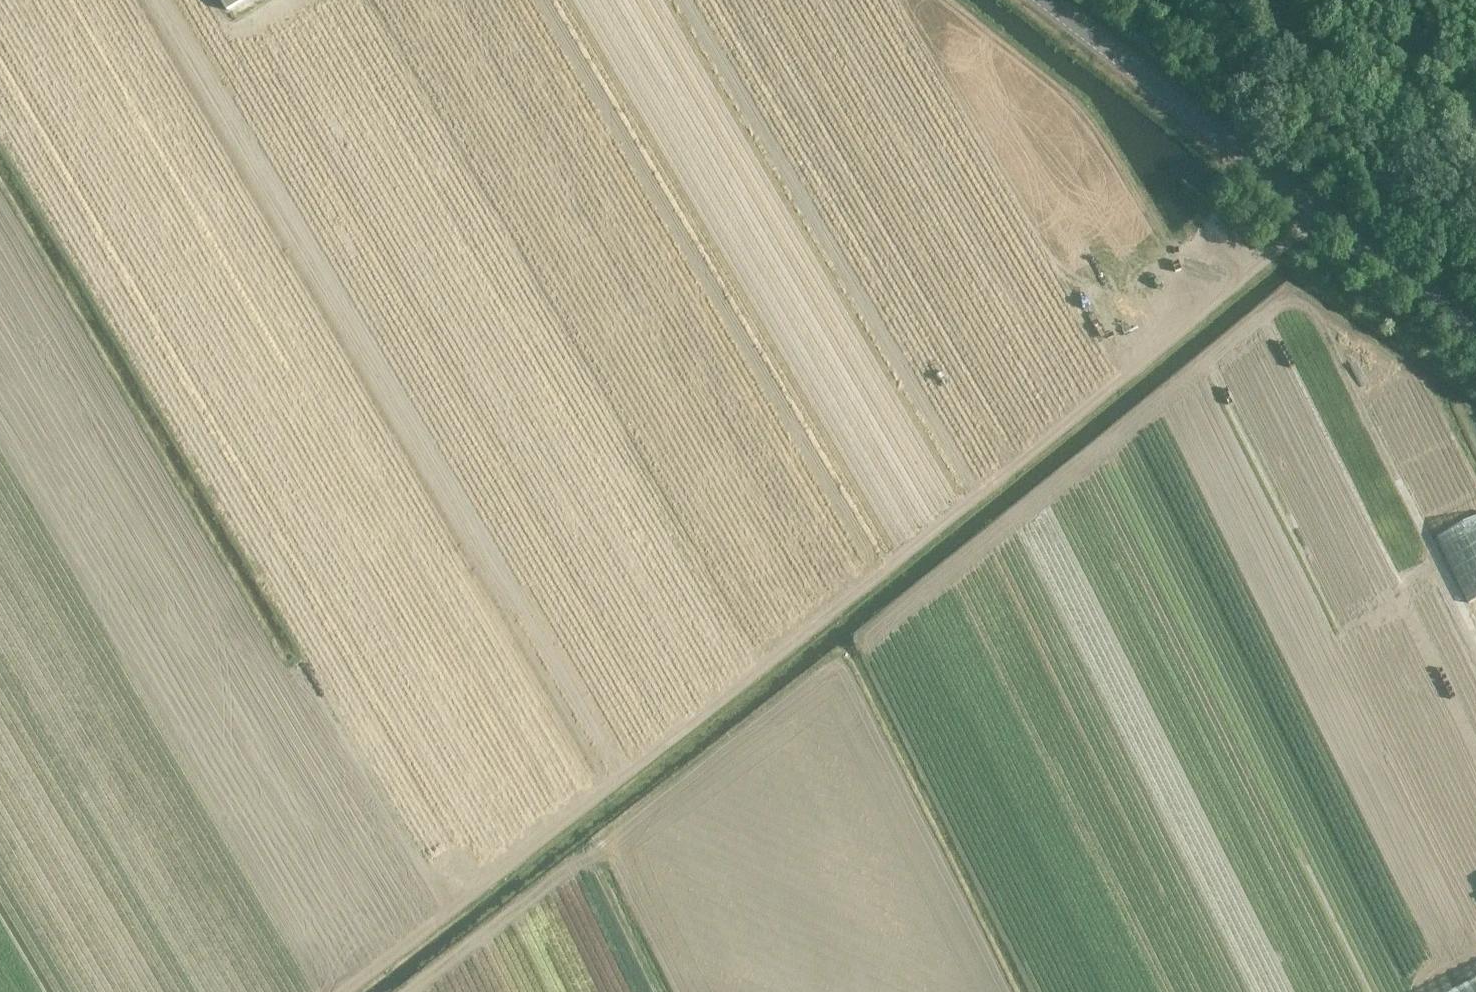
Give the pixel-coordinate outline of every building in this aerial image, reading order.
[(226,10),(243,0),(220,0),(226,10)] [(1449,991),(1475,991),(1475,979),(1449,991)]
